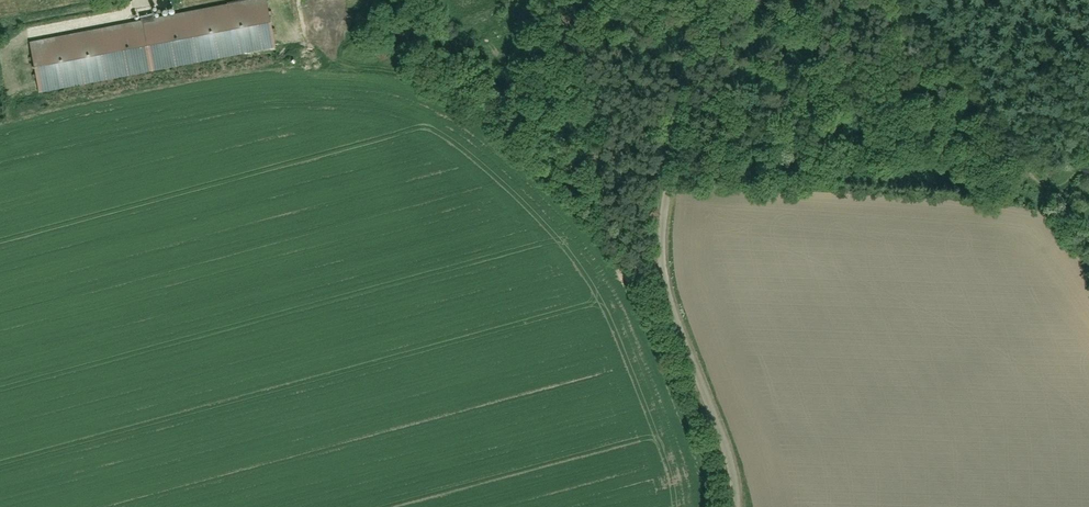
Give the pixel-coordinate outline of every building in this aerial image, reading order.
[(43,93),(275,49),(266,0),(232,0),(32,38),(43,93)]
